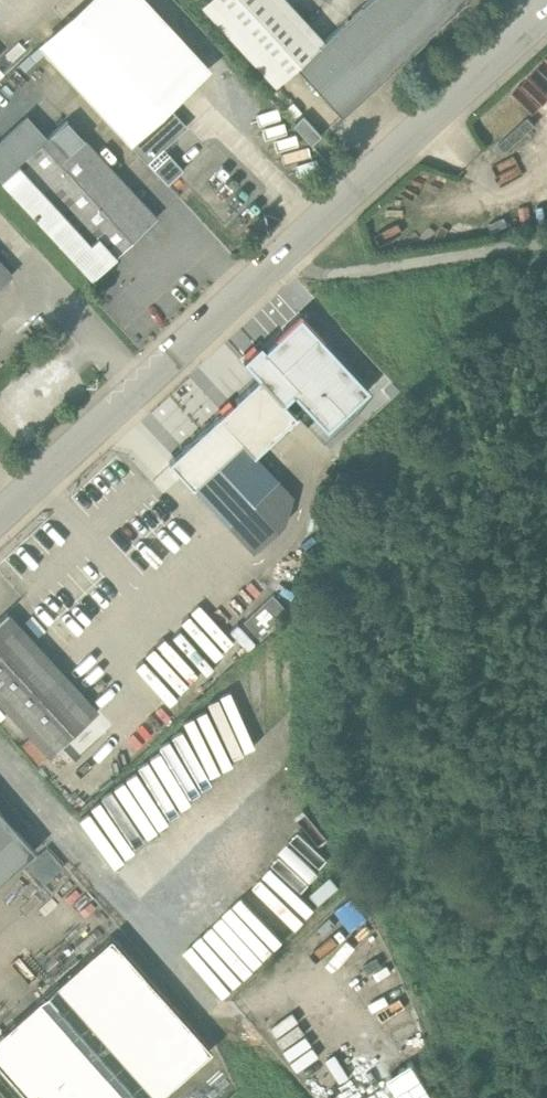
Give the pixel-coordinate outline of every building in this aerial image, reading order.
[(116,0),(90,0),(40,46),(147,162),(156,154),(185,128),(166,107),(192,83),(116,0)] [(325,42),(286,0),(207,0),(201,5),(276,87),(296,68),(325,42)] [(296,68),(342,117),(470,0),(370,0),(325,42),(296,68)] [(289,115),(277,114),(278,101),(264,99),(259,140),(286,143),(289,115)] [(66,123),(1,182),(90,279),(154,219),(66,123)] [(169,155),(163,161),(156,154),(147,162),(168,185),(183,171),(169,155)] [(218,173),(193,183),(197,193),(222,182),(218,173)] [(23,268),(4,247),(0,251),(0,289),(23,268)] [(259,378),(168,462),(192,488),(242,443),(254,456),(255,455),(296,417),(284,403),(294,395),(327,431),(370,391),(300,317),(265,350),(260,345),(243,361),(259,378)] [(293,497),(255,455),(254,456),(242,443),(192,488),(253,553),(284,525),(293,497)] [(181,708),(245,646),(209,608),(144,670),(181,708)] [(8,612),(0,619),(0,703),(47,754),(96,709),(8,612)] [(224,700),(194,707),(198,728),(187,730),(193,755),(213,750),(216,765),(245,759),(235,712),(227,714),(224,700)] [(178,802),(201,789),(180,751),(157,765),(178,802)] [(125,794),(143,830),(167,817),(148,782),(125,794)] [(116,800),(107,807),(133,841),(142,834),(116,800)] [(0,814),(0,882),(33,852),(0,814)] [(113,942),(0,1038),(0,1069),(25,1097),(158,1097),(209,1054),(113,942)]
